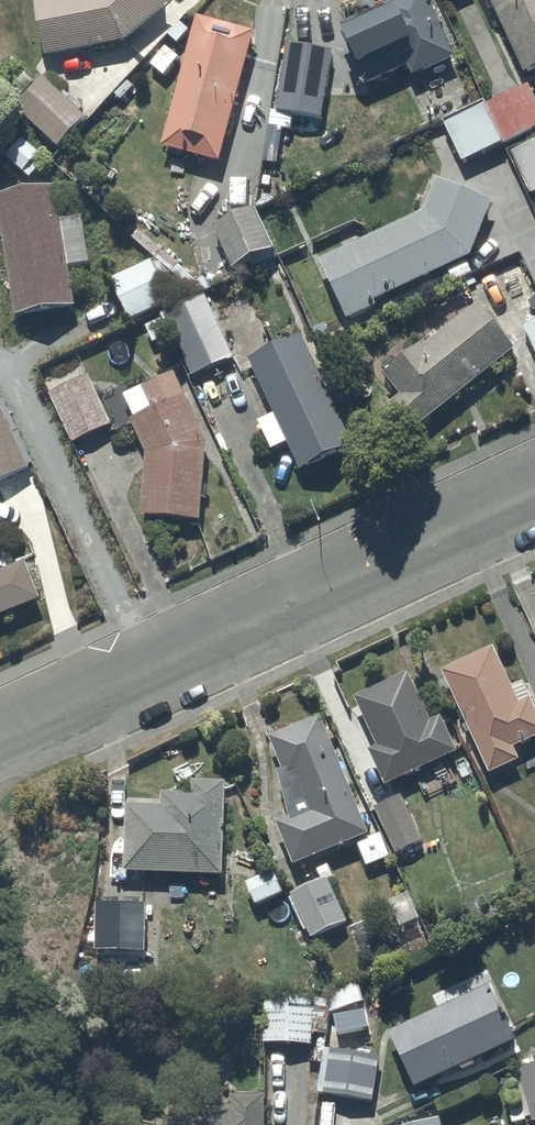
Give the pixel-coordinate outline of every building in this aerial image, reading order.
[(47,62),(126,45),(170,9),(163,0),(60,0),(35,5),(47,62)] [(367,90),(410,70),(414,80),(457,60),(429,0),(391,0),(393,6),(385,10),(390,20),(345,41),(367,90)] [(526,78),(534,74),(534,0),(489,0),(526,78)] [(199,21),(162,152),(220,168),(257,37),(199,21)] [(333,55),(288,47),(276,114),(272,113),(269,129),(291,133),(294,118),(298,119),(294,136),(309,139),(312,121),(321,122),(333,55)] [(15,111),(59,152),(87,122),(43,81),(15,111)] [(464,166),(534,132),(534,100),(529,88),(488,108),(487,105),(444,125),(464,166)] [(24,143),(7,162),(31,183),(42,170),(37,165),(42,159),(24,143)] [(531,198),(534,196),(534,144),(511,155),(531,198)] [(321,263),(348,322),(377,309),(375,306),(449,272),(457,286),(475,275),(468,263),(472,260),(496,205),(437,183),(424,215),(321,263)] [(16,319),(75,311),(69,269),(90,266),(83,218),(62,221),(58,190),(0,199),(0,210),(16,319)] [(256,211),(214,230),(233,274),(276,254),(256,211)] [(154,264),(112,282),(130,324),(173,306),(154,264)] [(164,316),(193,380),(235,361),(205,297),(164,316)] [(410,440),(516,353),(478,308),(429,349),(426,345),(386,379),(403,400),(387,412),(410,440)] [(534,353),(534,324),(524,329),(534,353)] [(289,447),(302,474),(355,450),(304,339),(251,363),(276,417),(259,425),(272,455),(289,447)] [(72,446),(112,428),(88,375),(48,394),(72,446)] [(146,457),(141,519),(201,524),(208,446),(175,375),(125,398),(135,422),(131,423),(146,457)] [(32,470),(0,403),(0,485),(32,470)] [(42,604),(27,565),(0,576),(0,620),(42,604)] [(491,778),(521,764),(516,753),(534,744),(534,710),(531,701),(521,706),(495,652),(443,676),(468,728),(465,730),(468,737),(471,736),(491,778)] [(370,754),(387,791),(460,757),(442,719),(432,724),(410,677),(356,702),(378,751),(370,754)] [(277,828),(295,870),(370,839),(321,720),(270,741),(284,774),(279,776),(290,822),(277,828)] [(128,808),(124,876),(224,880),(229,785),(193,784),(192,798),(163,796),(163,810),(128,808)] [(375,811),(397,858),(425,845),(402,798),(375,811)] [(292,898),(313,941),(349,924),(330,883),(335,880),(328,867),(318,872),(323,883),(292,898)] [(246,886),(257,910),(285,896),(274,873),(246,886)] [(98,906),(95,956),(145,958),(147,908),(98,906)] [(390,1037),(416,1093),(463,1071),(465,1075),(478,1069),(476,1066),(520,1045),(493,988),(390,1037)] [(265,999),(263,1048),(314,1049),(314,1036),(330,1036),(331,1000),(265,999)] [(320,1097),(373,1105),(380,1059),(327,1050),(320,1097)] [(533,1124),(534,1124),(534,1061),(521,1065),(522,1071),(518,1072),(533,1124)] [(233,1100),(233,1110),(169,1110),(169,1124),(266,1124),(265,1100),(233,1100)]
